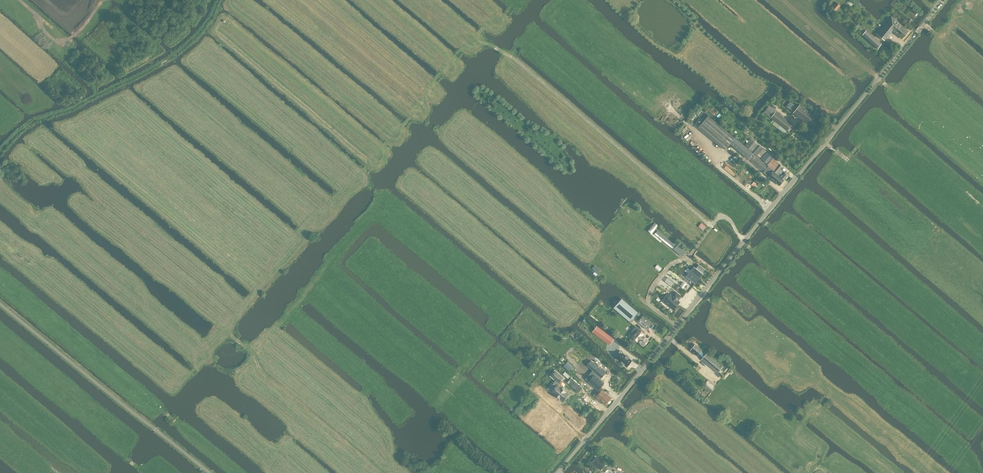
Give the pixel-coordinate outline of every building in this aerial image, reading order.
[(830,10),(834,13),(840,6),(836,2),(830,10)] [(884,40),(892,31),(892,30),(895,27),(890,23),(889,22),(893,18),(890,16),(876,33),(884,40)] [(892,30),(892,31),(898,36),(902,31),(900,30),(901,29),(899,27),(901,25),(893,18),(889,22),(890,23),(895,27),(892,30)] [(865,29),(863,27),(858,23),(855,27),(861,33),(865,29)] [(902,31),(898,36),(902,39),(908,31),(901,25),(899,27),(901,29),(900,30),(902,31)] [(862,35),(877,49),(881,44),(866,30),(862,35)] [(796,106),(790,101),(786,106),(792,111),(796,106)] [(800,105),(793,113),(816,131),(823,123),(816,117),(819,114),(816,111),(813,115),(800,105)] [(769,106),(764,112),(780,125),(778,128),(781,131),(785,133),(792,124),(769,106)] [(725,150),(730,144),(735,138),(708,115),(698,127),(725,150)] [(735,138),(730,144),(748,159),(753,153),(735,138)] [(749,141),(745,145),(752,151),(758,144),(751,138),(749,141)] [(754,152),(760,158),(766,151),(760,146),(754,152)] [(766,152),(761,159),(767,164),(773,157),(766,152)] [(753,153),(748,159),(763,172),(768,166),(753,153)] [(784,179),(788,175),(780,169),(782,166),(779,164),(775,167),(772,165),(770,167),(784,179)] [(780,177),(781,177),(768,166),(763,172),(773,180),(772,180),(775,183),(776,182),(779,185),(784,180),(780,177)] [(694,266),(686,275),(693,281),(697,281),(702,274),(701,273),(704,269),(699,265),(696,268),(694,266)] [(670,294),(664,302),(673,309),(677,305),(677,304),(679,302),(678,301),(681,296),(675,291),(672,295),(670,294)] [(615,306),(631,319),(637,312),(622,298),(615,306)] [(652,323),(643,315),(637,322),(647,329),(650,326),(652,323)] [(596,326),(592,332),(609,345),(614,339),(596,326)] [(632,337),(630,341),(635,345),(637,341),(638,341),(644,345),(648,340),(642,335),(643,334),(638,330),(632,337)] [(691,347),(690,349),(690,350),(697,356),(699,354),(703,358),(702,360),(717,373),(722,366),(707,353),(706,355),(702,352),(703,350),(702,350),(695,344),(693,347),(691,347)] [(621,353),(616,359),(625,366),(626,367),(628,365),(632,360),(622,352),(621,353)] [(606,373),(591,360),(587,365),(593,370),(591,373),(594,375),(592,378),(591,377),(590,378),(591,379),(588,382),(598,390),(600,387),(601,388),(602,387),(601,386),(604,383),(598,378),(600,376),(601,378),(606,373)] [(569,372),(573,367),(567,362),(563,366),(569,372)] [(557,380),(549,388),(555,394),(559,398),(560,398),(563,401),(568,395),(565,392),(561,388),(560,388),(556,385),(559,382),(563,378),(555,372),(552,375),(557,380)] [(571,378),(567,382),(578,392),(583,388),(571,378)] [(703,387),(710,393),(713,390),(706,384),(703,387)] [(596,396),(596,397),(605,405),(611,398),(602,390),(600,392),(596,396)] [(597,457),(592,462),(600,470),(605,464),(597,457)]
